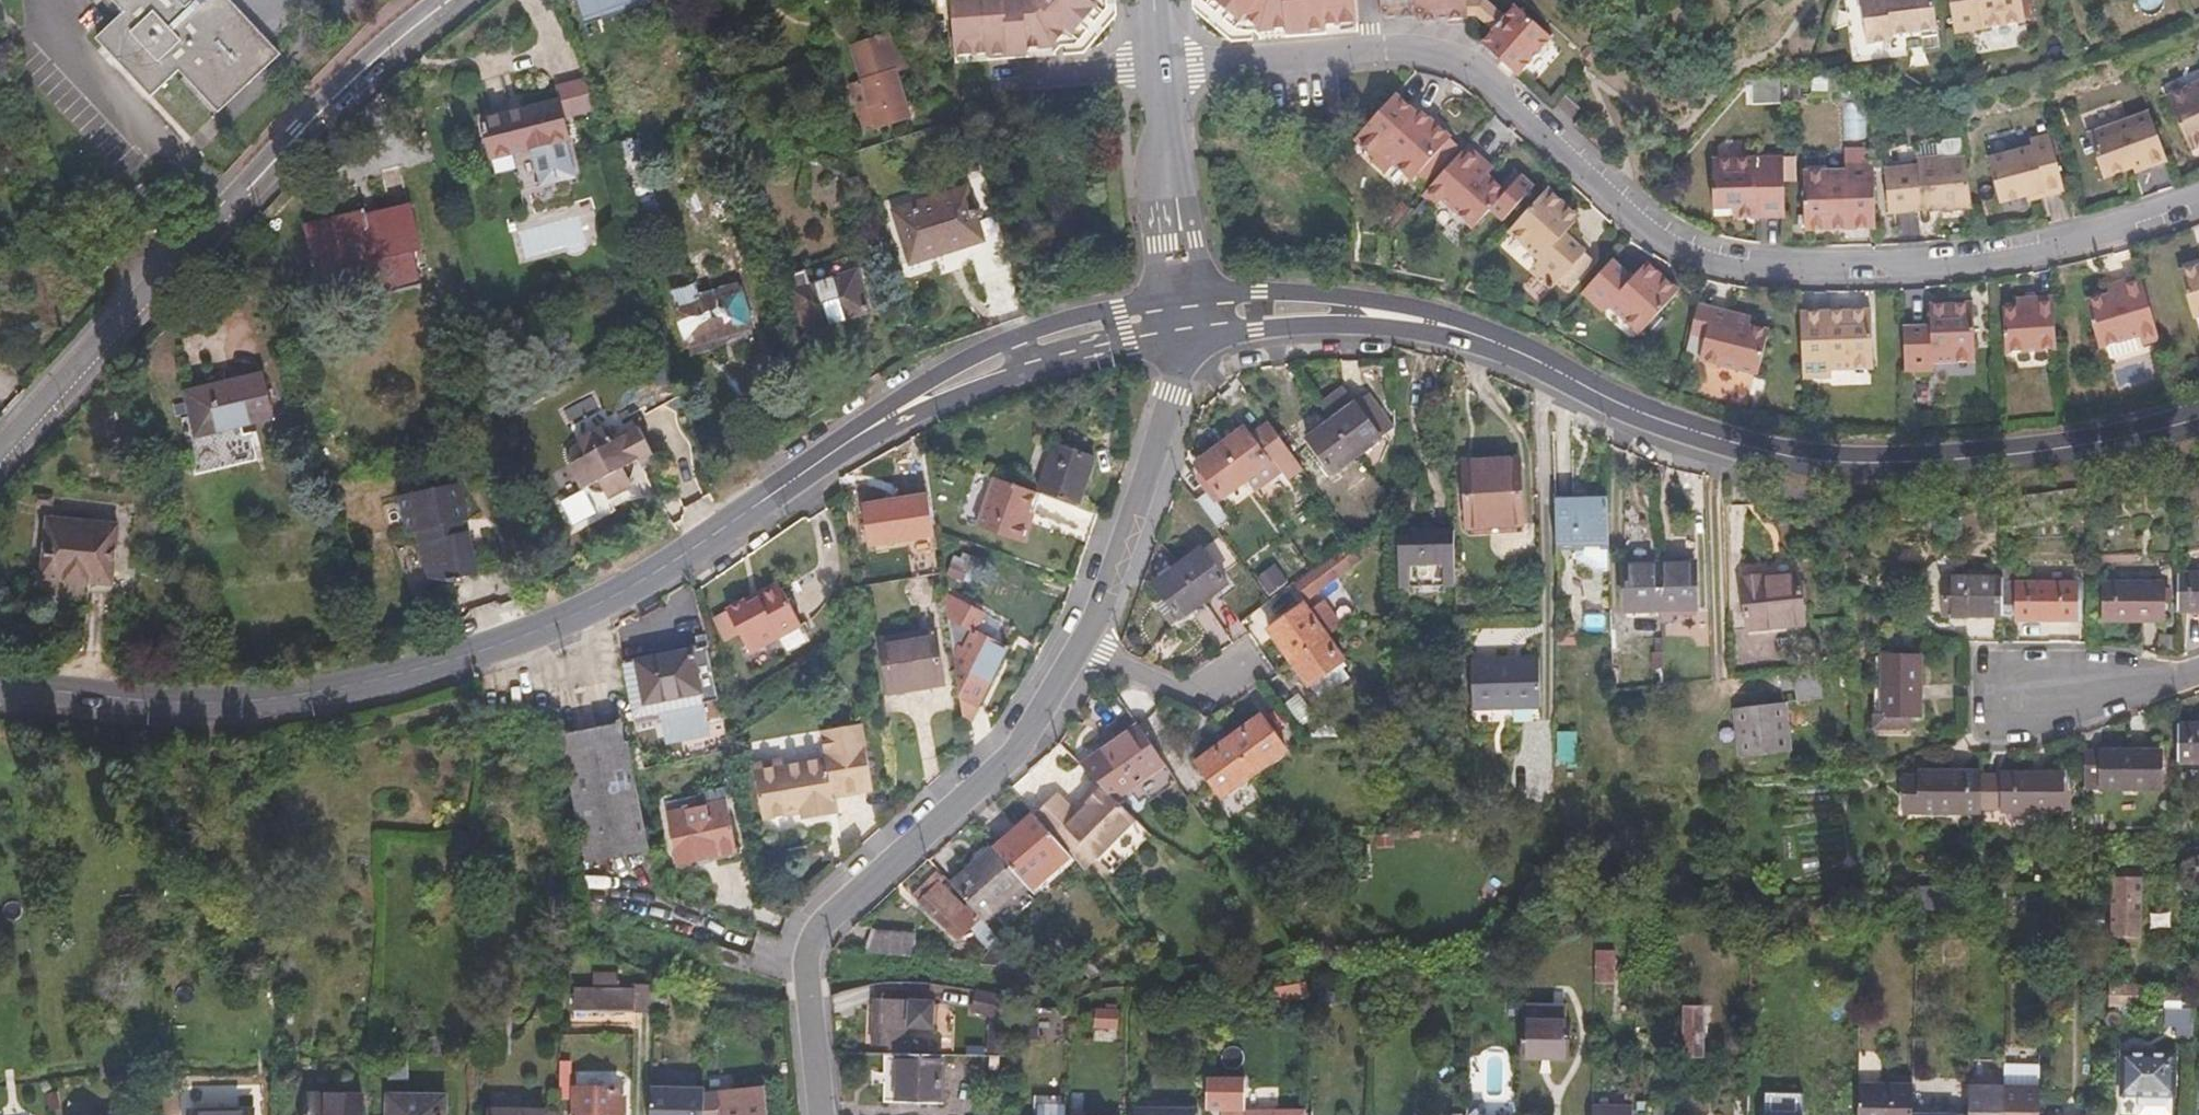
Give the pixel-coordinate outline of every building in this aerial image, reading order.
[(231,0),(117,0),(136,19),(107,48),(163,106),(190,80),(229,120),(290,60),(231,0)] [(943,56),(1016,53),(1016,49),(1041,47),(1054,32),(1057,34),(1074,16),(1082,5),(1079,2),(1082,0),(939,0),(943,56)] [(1232,22),(1236,18),(1252,31),(1277,30),(1277,34),(1318,31),(1318,27),(1348,23),(1347,0),(1212,0),(1232,22)] [(1372,7),(1373,20),(1408,17),(1407,0),(1372,0),(1372,7)] [(1408,17),(1409,22),(1461,19),(1459,0),(1407,0),(1408,17)] [(1461,19),(1471,21),(1487,32),(1501,16),(1483,0),(1459,0),(1461,19)] [(1930,0),(1842,0),(1849,64),(1936,54),(1930,0)] [(1951,29),(1951,35),(2022,23),(2018,0),(1946,0),(1951,29)] [(1487,32),(1475,46),(1490,60),(1510,77),(1544,39),(1508,7),(1501,16),(1487,32)] [(861,81),(875,126),(908,116),(895,71),(861,81)] [(586,80),(556,84),(561,119),(591,115),(586,80)] [(2170,109),(2189,153),(2198,148),(2198,85),(2188,90),(2192,99),(2170,109)] [(1560,95),(1546,111),(1561,126),(1577,109),(1560,95)] [(1376,108),(1347,140),(1369,160),(1373,155),(1386,166),(1393,158),(1412,175),(1444,139),(1424,121),(1418,128),(1406,116),(1396,127),(1376,108)] [(475,129),(485,168),(563,149),(554,110),(475,129)] [(2136,179),(2170,167),(2150,111),(2086,134),(2104,184),(2134,174),(2136,179)] [(2054,197),(2073,191),(2067,168),(2058,134),(2038,140),(2040,146),(1996,158),(2008,203),(2035,196),(2052,191),(2054,197)] [(1459,147),(1423,187),(1468,227),(1500,191),(1482,174),(1485,170),(1459,147)] [(1870,167),(1869,153),(1840,153),(1840,167),(1870,167)] [(1935,215),(1968,211),(1961,160),(1935,164),(1935,160),(1914,163),(1915,170),(1881,174),(1887,221),(1916,218),(1916,213),(1934,211),(1935,215)] [(1779,162),(1706,162),(1707,212),(1750,212),(1750,221),(1781,221),(1779,162)] [(1871,210),(1870,167),(1840,167),(1840,173),(1823,173),(1823,184),(1797,184),(1799,233),(1825,232),(1825,224),(1843,224),(1842,210),(1871,210)] [(888,212),(905,267),(965,250),(976,283),(1002,275),(991,240),(980,242),(964,189),(888,212)] [(1541,190),(1508,226),(1526,243),(1520,251),(1532,262),(1528,267),(1549,286),(1578,254),(1558,236),(1567,226),(1555,214),(1560,208),(1541,190)] [(2036,201),(2054,197),(2052,191),(2035,196),(2036,201)] [(305,229),(316,281),(371,270),(378,303),(424,293),(417,252),(422,251),(414,212),(369,222),(366,216),(305,229)] [(1605,263),(1577,295),(1597,313),(1601,309),(1614,319),(1621,312),(1640,329),(1671,294),(1652,276),(1647,282),(1634,270),(1625,280),(1605,263)] [(2177,271),(2191,317),(2198,314),(2198,264),(2177,271)] [(797,298),(809,336),(874,317),(862,279),(797,298)] [(2154,330),(2139,279),(2105,289),(2106,293),(2083,300),(2096,347),(2154,330)] [(679,317),(692,360),(757,341),(744,298),(679,317)] [(2054,352),(2050,301),(2029,302),(2029,310),(2015,311),(2000,312),(2003,355),(2054,352)] [(2014,303),(2015,311),(2029,310),(2029,302),(2014,303)] [(1899,331),(1900,369),(1929,369),(1929,361),(1971,361),(1970,306),(1943,307),(1944,314),(1926,314),(1927,330),(1899,331)] [(1723,319),(1693,308),(1687,330),(1685,339),(1699,342),(1694,364),(1753,379),(1764,336),(1721,325),(1723,319)] [(1796,340),(1798,383),(1827,383),(1827,377),(1844,377),(1844,366),(1869,366),(1868,317),(1840,318),(1841,326),(1823,327),(1824,340),(1796,340)] [(190,406),(203,462),(247,453),(245,441),(270,435),(259,390),(190,406)] [(1332,428),(1357,462),(1382,442),(1357,410),(1332,428)] [(1306,448),(1331,480),(1357,462),(1332,428),(1306,448)] [(1225,459),(1249,492),(1272,473),(1249,441),(1225,459)] [(672,476),(655,442),(629,455),(625,447),(622,449),(618,442),(594,455),(597,461),(594,473),(587,477),(599,502),(603,500),(611,507),(620,506),(623,511),(647,498),(643,491),(672,476)] [(1266,457),(1287,484),(1301,475),(1280,446),(1266,457)] [(1059,447),(1043,495),(1083,509),(1099,460),(1059,447)] [(1194,480),(1224,510),(1249,492),(1225,459),(1194,480)] [(1464,494),(1465,537),(1520,534),(1518,469),(1478,470),(1478,494),(1464,494)] [(1464,470),(1464,494),(1478,494),(1478,470),(1464,470)] [(962,519),(974,524),(989,485),(976,481),(962,519)] [(461,529),(486,523),(477,486),(419,500),(428,537),(437,535),(445,568),(453,582),(475,582),(500,577),(491,533),(464,540),(461,529)] [(1003,487),(987,536),(1036,552),(1047,521),(1041,519),(1047,501),(1003,487)] [(1554,503),(1557,554),(1573,552),(1605,551),(1602,500),(1554,503)] [(1221,525),(1207,532),(1225,556),(1237,548),(1221,525)] [(50,533),(48,587),(119,589),(121,534),(50,533)] [(1397,536),(1398,584),(1456,584),(1454,536),(1397,536)] [(1290,579),(1299,599),(1366,568),(1356,548),(1290,579)] [(1605,551),(1573,552),(1576,596),(1598,595),(1597,573),(1607,572),(1605,551)] [(1179,577),(1198,612),(1220,597),(1197,566),(1179,577)] [(1623,573),(1625,618),(1692,612),(1690,569),(1623,573)] [(1742,578),(1744,628),(1800,623),(1797,575),(1742,578)] [(1150,598),(1171,631),(1198,612),(1179,577),(1150,598)] [(2179,617),(2198,617),(2198,581),(2180,581),(2179,617)] [(1943,583),(1943,622),(2004,623),(2004,620),(2005,591),(2004,583),(1943,583)] [(733,641),(745,663),(801,632),(776,587),(711,622),(724,646),(733,641)] [(2005,591),(2004,620),(2020,621),(2020,628),(2080,629),(2079,591),(2005,591)] [(2105,593),(2104,628),(2161,628),(2162,593),(2105,593)] [(1303,611),(1269,636),(1290,665),(1325,640),(1303,611)] [(964,661),(972,667),(968,674),(987,686),(1007,653),(973,632),(961,652),(968,656),(964,661)] [(1290,665),(1308,689),(1342,664),(1325,640),(1290,665)] [(880,650),(890,704),(940,694),(930,641),(880,650)] [(622,664),(635,724),(663,722),(667,741),(706,735),(704,709),(711,708),(710,700),(721,700),(710,649),(622,664)] [(1877,655),(1878,726),(1906,726),(1906,715),(1922,715),(1921,655),(1877,655)] [(1795,668),(1798,703),(1825,700),(1820,664),(1795,668)] [(1472,668),(1473,728),(1539,726),(1537,666),(1472,668)] [(959,680),(961,694),(976,703),(983,691),(961,677),(959,680)] [(1739,712),(1745,757),(1791,750),(1786,704),(1739,712)] [(768,759),(773,810),(806,808),(807,814),(851,810),(851,790),(885,788),(875,719),(839,722),(843,757),(799,762),(798,757),(768,759)] [(562,733),(586,866),(644,855),(620,722),(562,733)] [(1229,746),(1254,780),(1299,748),(1285,729),(1272,738),(1261,722),(1229,746)] [(2177,770),(2198,770),(2198,733),(2177,733),(2177,770)] [(1086,767),(1095,780),(1105,793),(1148,764),(1129,737),(1086,767)] [(1229,746),(1178,780),(1197,805),(1211,797),(1219,805),(1254,780),(1229,746)] [(2098,792),(2098,793),(2158,794),(2158,759),(2099,759),(2099,760),(2082,760),(2082,792),(2098,792)] [(1910,781),(1908,820),(1966,822),(1967,783),(1910,781)] [(1996,819),(1996,822),(2059,824),(2060,783),(1996,781),(1996,784),(1980,784),(1978,819),(1996,819)] [(672,815),(682,867),(740,855),(729,803),(672,815)] [(999,856),(1033,895),(1037,898),(1074,865),(1036,823),(999,856)] [(999,856),(955,893),(988,931),(1033,895),(999,856)] [(2167,873),(2174,874),(2198,874),(2198,864),(2167,864),(2167,873)] [(2113,872),(2112,944),(2130,945),(2143,945),(2143,872),(2113,872)] [(2174,892),(2198,893),(2198,874),(2174,874),(2174,892)] [(919,907),(950,941),(966,927),(936,893),(919,907)] [(1607,970),(1608,954),(1596,953),(1594,982),(1612,983),(1613,970),(1607,970)] [(576,991),(576,1012),(652,1014),(653,988),(633,986),(633,992),(618,991),(618,978),(595,976),(594,991),(576,991)] [(1276,978),(1275,992),(1299,993),(1299,990),(1306,989),(1306,978),(1276,978)] [(2112,984),(2111,1007),(2135,1008),(2135,984),(2112,984)] [(2135,984),(2135,1008),(2143,1008),(2144,984),(2135,984)] [(2166,992),(2166,1008),(2182,1008),(2182,992),(2166,992)] [(994,1013),(994,1050),(1008,1050),(1009,1033),(1012,1032),(1013,998),(977,993),(976,1012),(994,1013)] [(874,997),(874,1041),(890,1042),(889,1051),(893,1052),(911,1052),(912,1022),(929,1022),(929,999),(911,998),(911,995),(874,997)] [(1691,1007),(1690,1057),(1707,1057),(1708,1007),(1691,1007)] [(1531,1008),(1531,1024),(1569,1024),(1569,1009),(1531,1008)] [(2166,1008),(2166,1024),(2192,1025),(2192,1009),(2182,1008),(2166,1008)] [(1527,1024),(1527,1058),(1572,1058),(1573,1025),(1569,1024),(1531,1024),(1527,1024)] [(1480,1041),(1480,1055),(1502,1055),(1503,1042),(1480,1041)] [(893,1052),(893,1100),(947,1101),(948,1053),(911,1052),(893,1052)] [(2122,1052),(2122,1091),(2138,1092),(2138,1114),(2170,1114),(2170,1092),(2176,1091),(2175,1052),(2122,1052)] [(669,1058),(668,1098),(705,1099),(706,1058),(669,1058)] [(1213,1076),(1212,1110),(1242,1110),(1243,1076),(1213,1076)] [(577,1114),(628,1114),(627,1100),(621,1100),(618,1079),(578,1078),(577,1114)] [(1862,1114),(1916,1114),(1916,1087),(1863,1085),(1862,1114)] [(1972,1114),(2007,1114),(2008,1088),(1972,1087),(1972,1114)] [(2007,1114),(2042,1114),(2043,1088),(2008,1088),(2007,1114)] [(721,1114),(767,1114),(764,1089),(719,1094),(721,1114)] [(51,1098),(54,1114),(64,1112),(60,1096),(51,1098)] [(311,1114),(364,1114),(365,1102),(311,1101),(311,1114)] [(411,1114),(465,1114),(465,1102),(411,1101),(411,1114)] [(1596,1114),(1635,1114),(1636,1106),(1596,1105),(1596,1114)]
